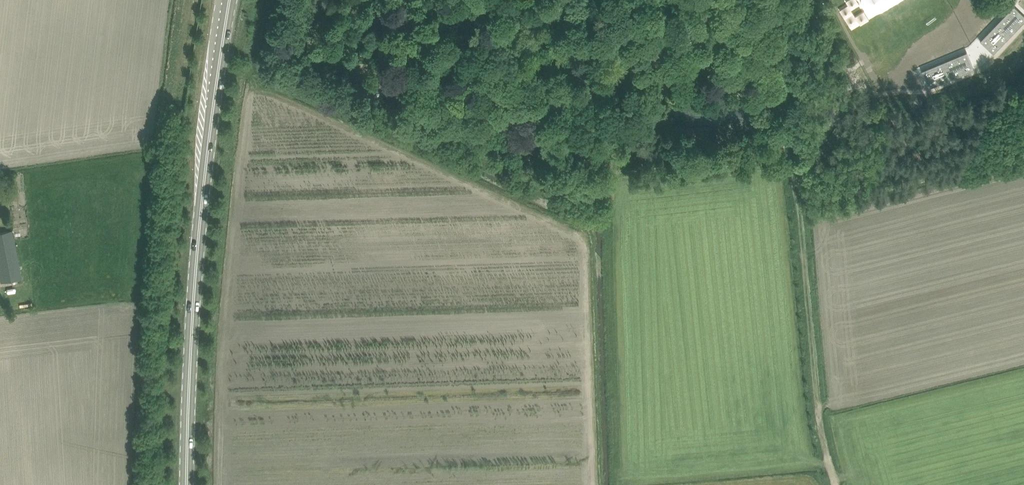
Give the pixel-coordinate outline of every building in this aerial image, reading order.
[(990,34),(1005,43),(1023,14),(1023,0),(1012,0),(990,34)] [(966,45),(925,68),(933,84),(975,60),(966,45)] [(21,277),(12,231),(0,233),(0,276),(1,281),(21,277)]
